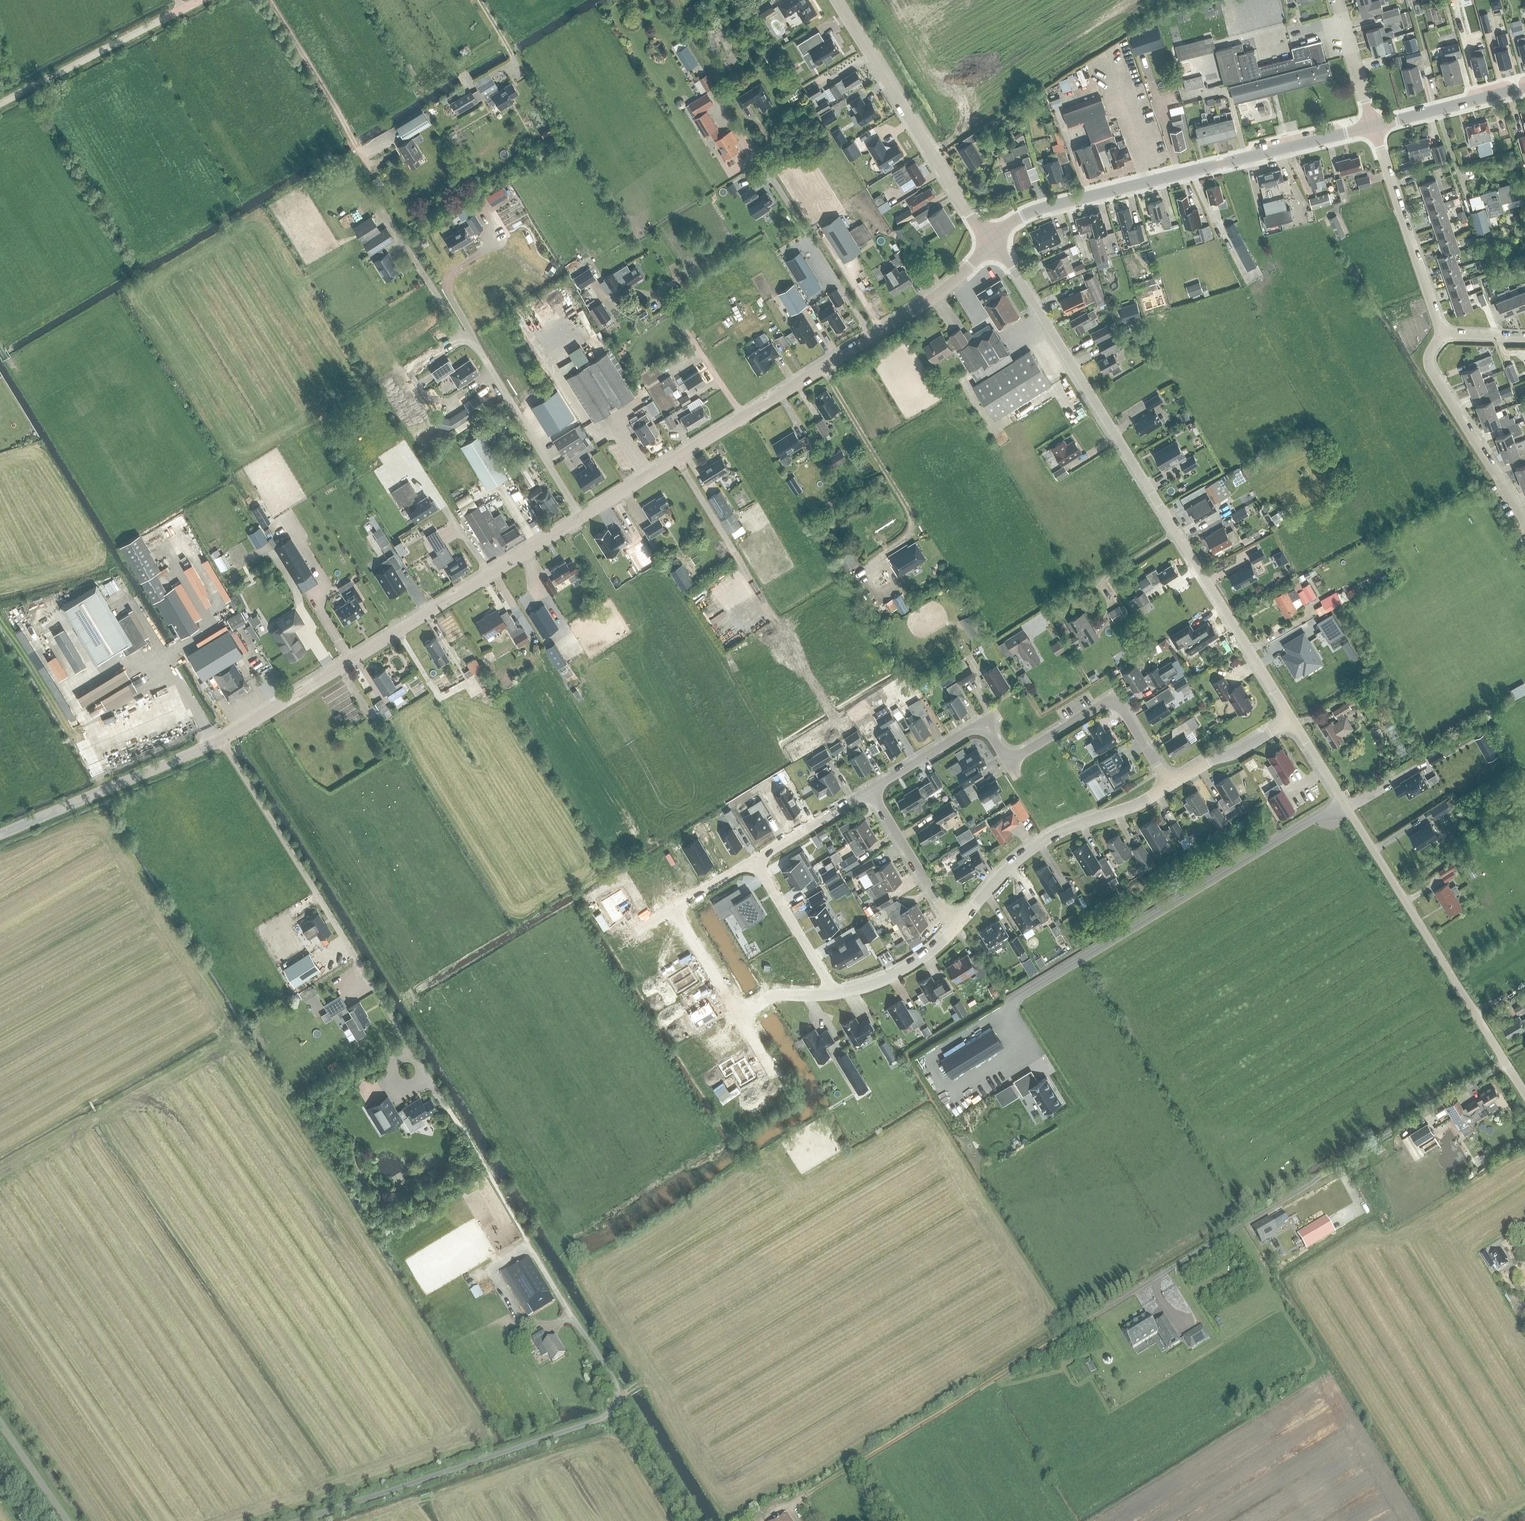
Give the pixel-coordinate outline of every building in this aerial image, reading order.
[(778,6),(785,17),(796,10),(803,21),(814,15),(813,13),(815,12),(811,6),(810,6),(809,6),(805,0),(787,0),(778,6)] [(1358,2),(1359,3),(1362,15),(1375,12),(1383,10),(1381,2),(1387,0),(1367,0),(1358,2)] [(773,9),(768,1),(756,8),(761,17),(773,9)] [(1397,7),(1381,12),(1382,18),(1399,13),(1397,7)] [(1382,18),(1384,25),(1401,20),(1399,13),(1382,18)] [(1492,31),(1489,18),(1488,18),(1487,14),(1480,16),(1485,33),(1492,31)] [(1508,28),(1512,27),(1514,35),(1524,33),(1522,25),(1521,20),(1507,23),(1508,28)] [(1156,26),(1130,35),(1136,54),(1163,45),(1156,26)] [(1379,27),(1366,30),(1370,42),(1383,39),(1386,38),(1403,33),(1402,31),(1386,36),(1383,26),(1379,28),(1379,27)] [(818,31),(796,44),(803,55),(810,51),(818,64),(825,60),(826,61),(832,57),(831,55),(839,50),(831,37),(824,42),(822,39),(823,39),(818,31)] [(1495,52),(1499,67),(1512,64),(1508,49),(1507,49),(1505,44),(1508,43),(1506,33),(1497,35),(1500,46),(1500,45),(1501,50),(1495,52)] [(1293,58),(1258,67),(1253,49),(1244,52),(1241,43),(1231,46),(1215,50),(1212,36),(1175,46),(1178,60),(1215,51),(1223,83),(1230,82),(1231,86),(1235,103),(1332,78),(1328,61),(1326,62),(1321,41),(1291,48),(1293,58)] [(1415,37),(1403,40),(1406,52),(1418,49),(1415,37)] [(1383,39),(1370,42),(1373,55),(1386,52),(1383,39)] [(1440,62),(1445,81),(1461,77),(1455,54),(1460,53),(1457,42),(1443,46),(1447,60),(1440,62)] [(677,52),(687,69),(698,63),(687,46),(677,52)] [(1471,57),(1475,74),(1488,70),(1483,55),(1485,54),(1484,48),(1475,50),(1476,56),(1471,57)] [(764,56),(769,63),(778,57),(773,50),(764,56)] [(1406,55),(1407,60),(1409,68),(1402,69),(1408,92),(1422,88),(1418,70),(1424,68),(1421,56),(1420,51),(1406,55)] [(1400,56),(1393,58),(1396,69),(1402,67),(1400,56)] [(829,88),(836,99),(843,95),(842,93),(861,81),(855,72),(829,88)] [(714,87),(707,74),(699,79),(707,91),(714,87)] [(1073,75),(1059,80),(1064,92),(1077,87),(1073,75)] [(1202,76),(1196,77),(1198,88),(1204,86),(1202,76)] [(1196,77),(1190,79),(1192,89),(1198,88),(1196,77)] [(478,87),(488,102),(493,98),(500,109),(512,102),(510,98),(518,93),(511,83),(500,90),(492,78),(478,87)] [(1190,79),(1183,80),(1186,91),(1192,89),(1190,79)] [(761,84),(736,99),(742,109),(755,101),(758,107),(760,106),(763,111),(772,105),(769,100),(771,99),(761,84)] [(808,92),(811,98),(813,97),(822,92),(818,86),(808,92)] [(450,103),(457,114),(477,102),(471,91),(450,103)] [(715,142),(716,142),(723,153),(720,155),(725,162),(731,159),(730,156),(738,151),(734,145),(738,142),(731,132),(720,139),(715,131),(717,129),(707,112),(706,112),(705,110),(713,105),(706,94),(686,107),(693,117),(697,115),(698,117),(693,121),(704,138),(710,134),(715,142)] [(1100,96),(1063,110),(1069,129),(1085,123),(1093,144),(1096,143),(1099,151),(1106,148),(1109,157),(1110,157),(1114,167),(1124,163),(1123,161),(1130,158),(1126,146),(1118,149),(1114,136),(1113,136),(1105,116),(1107,115),(1100,96)] [(878,114),(871,103),(865,106),(859,97),(849,103),(855,113),(862,124),(878,114)] [(1049,101),(1051,106),(1061,103),(1059,97),(1049,101)] [(677,101),(676,105),(678,108),(681,109),(684,107),(685,104),(684,101),(680,100),(677,101)] [(818,108),(821,113),(830,107),(827,102),(818,108)] [(1171,114),(1184,112),(1183,105),(1170,107),(1171,114)] [(821,115),(827,125),(838,118),(832,108),(821,115)] [(1230,111),(1218,114),(1220,121),(1224,137),(1236,134),(1232,117),(1232,118),(1230,111)] [(404,140),(429,124),(422,112),(396,128),(404,140)] [(1170,132),(1175,150),(1185,147),(1181,130),(1184,130),(1182,123),(1182,122),(1180,114),(1170,116),(1174,131),(1170,132)] [(1215,122),(1208,124),(1212,140),(1224,137),(1220,121),(1218,114),(1214,116),(1215,122)] [(1212,140),(1208,124),(1206,117),(1201,119),(1203,125),(1196,127),(1200,143),(1212,140)] [(1053,130),(1050,121),(1044,123),(1047,133),(1053,130)] [(1494,146),(1487,122),(1466,127),(1469,137),(1468,138),(1470,146),(1478,144),(1479,148),(1478,148),(1480,156),(1493,153),(1492,146),(1494,146)] [(839,128),(832,133),(837,142),(840,147),(848,143),(839,128)] [(1014,137),(1018,142),(1025,137),(1022,132),(1014,137)] [(412,168),(419,164),(416,158),(422,154),(415,144),(423,139),(419,133),(398,147),(412,168)] [(959,151),(970,169),(983,161),(972,143),(978,140),(974,133),(963,140),(966,146),(959,151)] [(1056,152),(1064,149),(1060,137),(1056,139),(1057,143),(1051,145),(1052,149),(1055,148),(1056,152)] [(889,148),(884,147),(879,138),(866,145),(874,158),(875,157),(883,169),(899,159),(898,158),(903,155),(897,145),(890,149),(890,148),(889,148)] [(1417,140),(1417,142),(1406,145),(1410,160),(1413,161),(1424,158),(1422,152),(1430,150),(1427,138),(1417,140)] [(842,148),(850,161),(862,153),(854,141),(842,148)] [(1449,159),(1444,143),(1431,147),(1436,163),(1449,159)] [(1026,144),(1009,150),(1012,157),(1028,151),(1026,144)] [(1094,153),(1091,144),(1074,150),(1079,165),(1082,164),(1086,176),(1101,171),(1100,171),(1104,169),(1100,157),(1098,158),(1096,152),(1094,153)] [(1046,170),(1050,181),(1063,176),(1059,164),(1069,161),(1064,149),(1056,152),(1054,153),(1056,160),(1045,164),(1044,164),(1046,170)] [(1031,183),(1027,170),(1032,168),(1028,157),(1022,159),(1024,165),(1011,170),(1006,172),(1009,180),(1014,178),(1017,188),(1031,183)] [(1336,162),(1340,175),(1362,169),(1358,157),(1347,160),(1346,159),(1336,162)] [(1043,158),(1036,161),(1040,172),(1046,170),(1044,164),(1045,164),(1043,158)] [(1319,160),(1304,164),(1309,183),(1310,182),(1312,189),(1325,186),(1319,160)] [(910,175),(916,185),(925,180),(915,163),(899,173),(903,180),(910,175)] [(1290,207),(1287,208),(1282,192),(1284,191),(1284,193),(1285,193),(1290,193),(1290,191),(1287,179),(1283,180),(1280,170),(1257,176),(1259,187),(1261,186),(1263,197),(1262,197),(1266,213),(1263,214),(1267,227),(1293,220),(1290,207)] [(1357,179),(1360,189),(1371,185),(1369,176),(1357,179)] [(1336,179),(1339,191),(1345,190),(1341,178),(1336,179)] [(1419,186),(1424,200),(1440,195),(1436,181),(1419,186)] [(733,183),(727,187),(731,194),(737,190),(733,183)] [(1497,189),(1482,193),(1485,203),(1486,202),(1489,216),(1504,212),(1502,204),(1502,203),(1522,197),(1518,183),(1497,188),(1497,189)] [(1218,201),(1220,208),(1227,207),(1225,199),(1223,199),(1219,185),(1206,189),(1210,203),(1218,201)] [(502,188),(486,197),(490,204),(495,200),(497,203),(507,197),(502,188)] [(757,195),(753,188),(741,196),(756,219),(769,211),(766,207),(772,203),(766,193),(758,198),(757,196),(757,195)] [(908,188),(899,194),(891,199),(894,204),(911,193),(908,188)] [(909,200),(912,206),(910,207),(913,211),(926,203),(925,201),(934,196),(930,189),(923,193),(922,192),(909,200)] [(1310,198),(1313,208),(1332,202),(1330,193),(1310,198)] [(885,201),(880,194),(872,199),(877,206),(885,201)] [(1424,200),(1429,214),(1445,209),(1440,195),(1424,200)] [(1180,214),(1181,213),(1185,228),(1201,224),(1197,209),(1191,211),(1190,204),(1188,204),(1187,196),(1177,198),(1179,206),(1180,214)] [(1169,216),(1167,217),(1162,200),(1149,204),(1153,220),(1160,218),(1163,228),(1171,225),(1169,216)] [(954,227),(942,208),(932,214),(928,208),(893,230),(908,254),(923,244),(912,227),(927,217),(939,236),(954,227)] [(1118,211),(1123,229),(1126,242),(1142,238),(1139,225),(1133,226),(1129,209),(1118,211)] [(1429,214),(1433,229),(1450,223),(1445,209),(1429,214)] [(895,218),(899,225),(912,216),(908,210),(895,218)] [(1472,214),(1477,233),(1490,229),(1489,228),(1485,211),(1484,210),(1472,214)] [(1463,211),(1457,213),(1460,220),(1461,219),(1465,217),(1463,211)] [(1100,212),(1088,216),(1090,226),(1093,225),(1096,237),(1099,236),(1099,239),(1102,238),(1101,235),(1106,234),(1103,224),(1100,212)] [(474,232),(482,227),(473,213),(466,217),(469,224),(464,227),(463,226),(445,238),(452,250),(463,243),(464,244),(471,240),(469,235),(474,232)] [(1346,236),(1336,215),(1329,219),(1338,240),(1346,236)] [(373,261),(385,280),(398,271),(391,260),(392,260),(387,252),(384,254),(380,247),(393,239),(385,226),(379,230),(370,216),(353,227),(370,254),(374,251),(378,258),(373,261)] [(823,227),(844,261),(861,250),(840,216),(823,227)] [(1090,226),(1088,216),(1075,219),(1082,243),(1090,241),(1096,261),(1108,258),(1102,238),(1099,239),(1099,236),(1096,237),(1093,225),(1090,226)] [(1052,221),(1039,226),(1040,228),(1030,232),(1034,240),(1033,240),(1036,247),(1037,247),(1039,251),(1048,247),(1049,248),(1062,242),(1052,221)] [(1233,222),(1225,227),(1229,236),(1238,231),(1233,222)] [(1433,229),(1438,243),(1454,237),(1450,223),(1433,229)] [(1209,226),(1202,227),(1206,240),(1212,238),(1209,226)] [(1239,232),(1230,237),(1247,272),(1257,267),(1239,232)] [(861,234),(855,237),(860,246),(866,242),(861,234)] [(1443,257),(1453,253),(1459,251),(1454,237),(1438,243),(1443,257)] [(888,245),(893,254),(901,266),(907,262),(900,250),(894,241),(888,245)] [(1477,247),(1471,249),(1473,255),(1479,253),(1477,247)] [(799,253),(786,261),(807,295),(821,287),(799,253)] [(1437,259),(1442,272),(1458,266),(1453,253),(1443,257),(1437,259)] [(1067,256),(1045,266),(1052,281),(1066,274),(1074,271),(1072,268),(1067,256)] [(1083,264),(1074,267),(1077,274),(1078,274),(1086,271),(1083,264)] [(1442,272),(1447,287),(1463,282),(1458,266),(1442,272)] [(603,279),(612,292),(620,286),(626,281),(629,285),(637,280),(638,281),(641,280),(640,278),(642,277),(635,267),(622,275),(619,269),(603,279)] [(886,283),(893,294),(911,283),(904,271),(899,274),(895,267),(883,274),(888,282),(886,283)] [(1074,271),(1066,274),(1068,278),(1077,274),(1074,267),(1072,268),(1074,271)] [(573,278),(580,289),(597,279),(590,268),(573,278)] [(1081,274),(1084,280),(1087,288),(1060,300),(1066,313),(1093,301),(1094,303),(1105,298),(1094,275),(1092,270),(1081,274)] [(1008,292),(1001,280),(977,294),(999,330),(1020,317),(1006,294),(1008,292)] [(1447,287),(1452,302),(1468,296),(1463,282),(1447,287)] [(1199,284),(1186,289),(1189,297),(1202,293),(1199,284)] [(1512,296),(1509,297),(1515,313),(1524,309),(1524,303),(1521,292),(1524,291),(1521,284),(1516,286),(1519,293),(1512,296)] [(806,305),(794,285),(778,294),(791,315),(806,305)] [(1491,285),(1485,287),(1488,296),(1494,294),(1491,285)] [(1503,318),(1514,313),(1515,313),(1509,297),(1512,296),(1509,289),(1504,291),(1507,298),(1497,302),(1503,318)] [(837,290),(828,295),(836,307),(844,302),(837,290)] [(1166,305),(1161,290),(1153,292),(1154,296),(1158,307),(1166,305)] [(1483,291),(1472,295),(1474,299),(1479,298),(1480,300),(1485,298),(1483,291)] [(1468,296),(1452,302),(1456,315),(1472,310),(1468,296)] [(1151,301),(1144,303),(1146,311),(1153,309),(1151,301)] [(588,311),(597,325),(611,317),(602,302),(588,311)] [(816,302),(811,306),(816,313),(821,310),(816,302)] [(1120,308),(1125,324),(1142,318),(1137,303),(1120,308)] [(827,319),(836,333),(846,326),(832,305),(818,314),(823,322),(827,319)] [(1097,323),(1094,317),(1097,316),(1093,309),(1087,313),(1087,312),(1071,321),(1078,334),(1097,323)] [(646,311),(638,316),(641,321),(649,316),(646,311)] [(790,326),(800,343),(805,340),(809,346),(817,341),(813,335),(815,334),(805,317),(790,326)] [(606,324),(603,327),(606,332),(607,331),(609,334),(611,332),(606,324)] [(1091,333),(1096,343),(1114,334),(1109,324),(1091,333)] [(973,387),(994,421),(1051,386),(1030,351),(1013,361),(993,329),(974,341),(968,331),(962,334),(960,330),(949,336),(950,338),(945,341),(942,336),(935,341),(935,342),(925,349),(934,363),(952,351),(951,350),(956,347),(958,351),(956,352),(969,373),(970,373),(977,384),(973,387)] [(775,340),(781,350),(789,346),(782,335),(775,340)] [(754,339),(759,346),(764,343),(759,336),(754,339)] [(1097,362),(1104,374),(1111,370),(1114,375),(1122,370),(1119,365),(1112,353),(1119,349),(1112,337),(1097,346),(1101,353),(1103,352),(1106,357),(1097,362)] [(759,349),(746,358),(757,375),(770,367),(767,362),(779,355),(772,343),(760,351),(759,349)] [(566,376),(594,421),(611,410),(610,408),(616,404),(618,406),(634,396),(607,351),(566,376)] [(1467,381),(1468,384),(1482,378),(1480,372),(1490,368),(1488,364),(1493,362),(1491,356),(1476,362),(1478,367),(1462,373),(1461,374),(1464,381),(1465,382),(1467,381)] [(447,359),(431,369),(436,378),(449,370),(457,384),(473,374),(472,374),(477,371),(469,359),(454,369),(447,359)] [(1512,382),(1519,379),(1513,364),(1506,367),(1512,382)] [(687,387),(690,392),(704,383),(697,371),(683,380),(684,381),(679,385),(682,391),(687,387)] [(676,386),(670,375),(660,382),(664,388),(669,385),(671,389),(676,386)] [(1480,392),(1482,397),(1499,391),(1495,381),(1485,384),(1482,378),(1468,384),(1472,395),(1480,392)] [(1477,406),(1481,417),(1495,412),(1493,406),(1503,402),(1501,398),(1513,393),(1511,387),(1499,391),(1482,397),(1484,403),(1477,406)] [(818,396),(822,403),(819,404),(818,408),(825,419),(840,409),(833,396),(831,397),(827,391),(818,396)] [(1145,403),(1149,410),(1163,401),(1158,394),(1145,403)] [(451,429),(486,407),(478,395),(464,404),(466,408),(449,418),(437,416),(435,426),(451,429)] [(679,401),(682,405),(690,400),(687,396),(679,401)] [(698,397),(686,405),(691,413),(680,419),(687,432),(708,419),(699,404),(703,402),(698,397)] [(1162,423),(1165,421),(1163,417),(1160,419),(1154,410),(1139,419),(1140,421),(1135,424),(1141,435),(1147,431),(1148,433),(1163,424),(1162,423)] [(1501,423),(1503,429),(1516,424),(1513,418),(1509,419),(1508,415),(1504,416),(1501,410),(1495,412),(1481,417),(1485,429),(1501,423)] [(1188,411),(1180,414),(1182,421),(1190,419),(1188,411)] [(498,412),(484,420),(489,428),(503,420),(498,412)] [(634,430),(643,444),(653,437),(657,434),(652,425),(647,428),(645,424),(649,421),(644,415),(637,420),(635,417),(629,420),(631,424),(634,430)] [(675,426),(669,416),(664,420),(669,429),(675,426)] [(830,432),(822,419),(815,424),(823,437),(830,432)] [(1496,438),(1500,449),(1515,443),(1513,437),(1522,434),(1518,423),(1516,424),(1503,429),(1505,434),(1496,438)] [(580,424),(574,427),(582,440),(587,436),(580,424)] [(574,427),(553,441),(562,455),(583,442),(574,427)] [(781,458),(779,459),(782,465),(782,464),(786,465),(790,463),(791,458),(788,453),(801,445),(805,452),(811,448),(804,437),(798,441),(793,433),(773,445),(781,458)] [(507,476),(481,434),(460,446),(487,489),(507,476)] [(587,436),(582,440),(583,442),(586,446),(591,443),(587,436)] [(1063,440),(1050,448),(1061,465),(1081,453),(1073,440),(1066,445),(1063,440)] [(1179,458),(1181,463),(1180,464),(1185,473),(1199,464),(1193,455),(1186,459),(1176,442),(1154,455),(1162,468),(1179,458)] [(1516,463),(1524,459),(1524,447),(1517,450),(1515,443),(1500,449),(1505,460),(1514,457),(1516,463)] [(847,460),(841,451),(827,459),(833,469),(847,460)] [(575,476),(585,490),(589,487),(590,488),(597,483),(596,482),(603,477),(598,470),(597,471),(593,464),(594,463),(590,457),(583,462),(587,468),(575,476)] [(702,473),(701,474),(707,483),(722,474),(722,475),(724,474),(725,476),(730,473),(729,471),(730,471),(722,458),(704,468),(706,471),(702,473)] [(520,460),(511,466),(519,479),(528,473),(520,460)] [(1253,464),(1243,469),(1247,478),(1258,472),(1253,464)] [(1520,480),(1524,478),(1524,465),(1515,469),(1517,473),(1520,480)] [(1053,474),(1057,479),(1066,474),(1062,468),(1053,474)] [(787,481),(796,495),(803,490),(794,476),(787,481)] [(506,486),(511,483),(508,477),(502,480),(506,486)] [(1181,498),(1190,514),(1191,513),(1195,521),(1216,509),(1213,503),(1221,499),(1230,494),(1221,478),(1212,483),(1207,485),(1206,484),(1181,498)] [(393,492),(400,504),(416,495),(409,483),(400,488),(393,492)] [(467,484),(459,490),(462,496),(471,490),(467,484)] [(532,500),(535,498),(545,514),(547,512),(549,516),(558,510),(556,507),(558,505),(548,489),(543,492),(540,487),(528,495),(532,500)] [(708,499),(729,533),(741,526),(721,491),(708,499)] [(669,505),(663,496),(655,500),(654,499),(641,507),(651,523),(642,529),(648,539),(662,530),(655,518),(663,513),(661,510),(669,505)] [(405,506),(414,520),(429,511),(430,514),(438,509),(433,501),(431,502),(427,497),(417,503),(415,500),(405,506)] [(484,503),(464,515),(480,543),(494,534),(497,538),(496,539),(501,547),(507,543),(508,545),(522,537),(513,523),(501,530),(484,503)] [(262,527),(270,522),(259,505),(252,510),(262,527)] [(1231,515),(1235,522),(1249,515),(1245,507),(1231,515)] [(1211,546),(1214,551),(1231,543),(1232,545),(1238,542),(1232,530),(1226,533),(1223,527),(1216,530),(1217,532),(1206,538),(1210,544),(1209,545),(1209,546),(1211,546)] [(248,535),(256,548),(267,541),(259,528),(248,535)] [(612,536),(607,528),(594,537),(607,557),(620,549),(619,548),(628,542),(620,529),(614,533),(615,534),(612,536)] [(199,627),(195,621),(201,618),(179,582),(174,585),(175,588),(168,592),(156,572),(160,569),(139,534),(120,545),(141,581),(142,581),(154,601),(158,598),(181,637),(199,627)] [(376,539),(375,539),(380,548),(390,543),(384,534),(376,539)] [(1250,534),(1241,539),(1244,545),(1253,540),(1250,534)] [(407,550),(401,540),(394,544),(400,554),(407,550)] [(639,572),(644,569),(655,562),(642,542),(627,551),(630,557),(639,572)] [(891,565),(898,577),(926,559),(915,542),(909,546),(908,545),(889,557),(893,564),(891,565)] [(451,559),(443,546),(434,552),(442,565),(451,559)] [(279,556),(300,590),(316,580),(294,547),(279,556)] [(849,551),(836,559),(844,572),(858,564),(857,564),(862,561),(854,548),(849,551)] [(1266,555),(1263,548),(1251,555),(1254,562),(1266,555)] [(1282,550),(1274,555),(1279,564),(1287,560),(1282,550)] [(224,554),(214,560),(221,572),(231,566),(224,554)] [(387,558),(387,559),(380,563),(384,570),(377,575),(390,596),(395,592),(396,593),(400,591),(399,590),(404,588),(396,576),(398,575),(395,570),(401,566),(394,554),(387,558)] [(444,568),(452,580),(465,571),(464,569),(468,567),(462,557),(444,568)] [(224,601),(230,598),(205,558),(200,561),(224,601)] [(555,586),(579,570),(572,560),(567,563),(565,560),(551,569),(556,577),(551,581),(549,578),(543,582),(552,594),(558,591),(555,586)] [(1243,584),(1244,586),(1260,577),(1252,563),(1241,569),(1242,570),(1230,577),(1237,588),(1243,584)] [(211,603),(191,564),(183,568),(203,607),(211,603)] [(670,572),(682,590),(694,582),(683,564),(670,572)] [(1178,575),(1172,566),(1158,574),(1156,570),(1146,576),(1147,576),(1153,586),(1162,581),(1164,584),(1178,575)] [(1153,586),(1147,576),(1138,582),(1145,592),(1153,587),(1153,586)] [(362,599),(354,585),(341,592),(347,602),(335,609),(344,624),(364,612),(358,602),(362,599)] [(1303,590),(1297,593),(1295,589),(1287,594),(1285,592),(1274,598),(1285,618),(1296,611),(1292,602),(1294,601),(1294,600),(1298,598),(1303,606),(1316,599),(1308,585),(1302,588),(1303,590)] [(64,607),(97,661),(121,647),(126,655),(147,642),(129,613),(115,622),(95,589),(64,607)] [(1133,611),(1140,607),(1149,601),(1144,592),(1134,598),(1127,602),(1133,611)] [(893,599),(901,614),(909,609),(901,594),(893,599)] [(1338,594),(1325,602),(1330,610),(1335,608),(1335,607),(1340,604),(1343,602),(1338,594)] [(897,609),(892,600),(885,604),(889,613),(897,609)] [(1119,606),(1108,613),(1115,622),(1125,616),(1119,606)] [(273,632),(290,658),(305,649),(292,629),(303,622),(295,609),(283,617),(287,623),(273,632)] [(546,620),(539,609),(529,615),(542,637),(558,627),(551,617),(546,620)] [(240,611),(227,619),(233,629),(246,621),(240,611)] [(505,627),(509,633),(517,628),(506,611),(499,616),(496,611),(476,623),(486,638),(505,627)] [(1098,638),(1083,614),(1069,624),(1078,638),(1076,639),(1075,638),(1069,641),(1072,647),(1080,642),(1084,647),(1098,638)] [(1332,615),(1317,624),(1330,644),(1344,635),(1332,615)] [(1185,644),(1185,646),(1181,648),(1186,657),(1204,645),(1203,645),(1218,635),(1209,622),(1194,631),(1197,636),(1185,644)] [(20,644),(27,641),(20,626),(14,629),(20,644)] [(75,642),(71,643),(63,627),(58,630),(76,669),(85,665),(75,642)] [(228,630),(187,654),(202,679),(212,673),(220,686),(219,687),(229,703),(247,691),(245,688),(250,686),(241,672),(240,673),(233,661),(243,655),(228,630)] [(1005,654),(1011,650),(1013,655),(1019,652),(1024,659),(1027,658),(1032,666),(1040,661),(1036,654),(1037,654),(1029,642),(1031,642),(1024,630),(1016,635),(1005,642),(1000,645),(1005,654)] [(524,631),(512,638),(518,647),(529,640),(524,631)] [(1321,658),(1311,640),(1307,632),(1295,639),(1296,640),(1297,640),(1300,645),(1299,646),(1300,647),(1286,654),(1297,674),(1304,670),(1306,672),(1304,668),(1321,658)] [(431,660),(437,669),(450,662),(436,638),(429,642),(429,641),(425,643),(426,644),(424,645),(433,658),(431,660)] [(65,676),(46,639),(37,644),(55,681),(65,676)] [(1166,639),(1157,644),(1162,652),(1166,649),(1167,651),(1171,649),(1166,639)] [(1060,640),(1052,646),(1057,655),(1066,650),(1060,640)] [(453,647),(458,655),(463,664),(474,658),(463,641),(453,647)] [(1348,641),(1344,644),(1352,657),(1356,655),(1348,641)] [(544,649),(556,669),(567,662),(555,642),(544,649)] [(486,666),(497,660),(491,651),(481,656),(486,666)] [(482,670),(475,659),(467,664),(474,675),(482,670)] [(1173,675),(1176,680),(1186,673),(1177,659),(1172,662),(1178,672),(1173,675)] [(952,664),(949,666),(954,674),(959,671),(954,663),(952,664)] [(954,674),(961,685),(976,676),(969,665),(959,671),(954,674)] [(1136,665),(1122,674),(1133,691),(1147,683),(1152,679),(1156,686),(1165,680),(1157,667),(1147,673),(1148,674),(1143,677),(1136,665)] [(992,692),(994,692),(995,695),(1009,686),(996,666),(983,674),(990,686),(989,688),(992,692)] [(79,704),(132,677),(127,668),(75,694),(79,704)] [(395,685),(385,669),(372,677),(383,694),(385,693),(390,701),(406,691),(406,689),(400,682),(395,685)] [(936,677),(942,687),(956,679),(949,669),(936,677)] [(482,670),(474,675),(480,686),(488,680),(482,670)] [(132,689),(150,679),(146,672),(128,683),(132,689)] [(1024,675),(1018,679),(1024,688),(1030,684),(1024,675)] [(1173,684),(1178,692),(1189,685),(1184,677),(1173,684)] [(1224,678),(1212,685),(1221,698),(1226,695),(1238,714),(1241,713),(1242,714),(1244,714),(1245,713),(1246,712),(1247,711),(1247,710),(1253,707),(1244,693),(1245,693),(1241,685),(1232,691),(1224,678)] [(126,682),(99,699),(105,708),(131,691),(126,682)] [(953,698),(946,702),(955,718),(967,711),(958,696),(963,693),(956,682),(947,688),(953,698)] [(1517,697),(1524,693),(1524,686),(1524,684),(1513,690),(1517,697)] [(1156,695),(1159,701),(1145,710),(1153,723),(1171,712),(1165,703),(1175,698),(1168,687),(1156,695)] [(1347,701),(1348,702),(1351,707),(1360,702),(1356,696),(1347,701)] [(372,705),(373,706),(378,713),(387,707),(382,698),(372,705)] [(916,719),(909,724),(918,739),(929,732),(921,717),(927,714),(918,700),(908,706),(916,719)] [(67,704),(61,707),(68,720),(74,717),(67,704)] [(1345,717),(1343,714),(1346,712),(1342,705),(1333,711),(1336,717),(1338,716),(1340,721),(1334,725),(1331,721),(1320,728),(1332,747),(1343,740),(1340,735),(1352,728),(1346,717),(1345,717)] [(898,707),(892,711),(895,716),(901,712),(898,707)] [(876,718),(882,728),(896,720),(890,710),(876,718)] [(1178,734),(1165,743),(1173,756),(1191,744),(1185,734),(1198,726),(1192,716),(1173,728),(1178,734)] [(1092,740),(1100,753),(1117,742),(1109,729),(1105,732),(1098,721),(1088,727),(1094,739),(1092,740)] [(166,734),(170,742),(186,735),(183,726),(166,734)] [(1383,735),(1379,726),(1369,731),(1373,740),(1383,735)] [(898,741),(890,729),(876,737),(884,750),(885,749),(889,756),(901,750),(896,742),(898,741)] [(845,738),(851,748),(863,740),(857,730),(845,738)] [(1485,733),(1475,739),(1488,762),(1498,756),(1485,733)] [(829,748),(834,755),(845,748),(840,741),(829,748)] [(872,755),(880,751),(875,741),(868,745),(872,755)] [(850,759),(860,775),(871,768),(862,752),(861,752),(858,747),(854,750),(857,755),(850,759)] [(812,757),(818,767),(833,759),(827,749),(812,757)] [(959,760),(964,768),(956,774),(964,787),(983,775),(978,767),(986,763),(977,749),(959,760)] [(1268,757),(1272,764),(1267,767),(1277,783),(1279,785),(1289,778),(1286,773),(1294,768),(1289,759),(1288,760),(1281,749),(1268,757)] [(1442,750),(1428,758),(1432,765),(1446,757),(1442,750)] [(1116,753),(1104,760),(1099,763),(1115,789),(1124,783),(1122,779),(1135,771),(1128,759),(1121,763),(1119,761),(1120,760),(1116,753)] [(1077,761),(1074,766),(1082,770),(1084,765),(1077,761)] [(820,780),(811,785),(818,796),(826,791),(828,794),(839,787),(830,771),(830,772),(827,766),(822,769),(826,774),(819,778),(820,780)] [(1090,769),(1080,776),(1084,782),(1094,775),(1090,769)] [(935,771),(928,776),(935,788),(942,783),(935,771)] [(1401,784),(1394,787),(1400,796),(1406,792),(1409,798),(1428,787),(1419,771),(1400,783),(1401,784)] [(1430,785),(1440,782),(1437,774),(1427,777),(1430,785)] [(1236,807),(1234,804),(1242,799),(1238,794),(1228,777),(1216,785),(1223,797),(1218,800),(1230,821),(1243,813),(1239,805),(1236,807)] [(1002,790),(996,780),(989,784),(988,782),(976,790),(984,802),(991,798),(994,803),(1001,799),(997,792),(1002,790)] [(1268,798),(1280,819),(1294,810),(1278,785),(1279,785),(1277,783),(1264,791),(1268,798)] [(926,800),(917,787),(904,795),(905,797),(898,801),(904,811),(911,807),(912,808),(926,800)] [(954,794),(961,807),(972,801),(964,788),(954,794)] [(927,800),(941,794),(939,789),(925,794),(927,800)] [(776,798),(788,818),(800,811),(801,813),(802,813),(796,803),(797,802),(794,797),(793,798),(789,791),(788,791),(789,792),(777,799),(776,798)] [(1190,814),(1194,811),(1196,814),(1202,810),(1204,814),(1209,810),(1207,807),(1197,791),(1186,798),(1188,801),(1184,804),(1190,814)] [(751,814),(744,818),(756,837),(770,829),(763,817),(769,813),(761,799),(748,807),(751,814)] [(1029,815),(1019,799),(1011,804),(1021,820),(1029,815)] [(1446,800),(1430,809),(1436,818),(1451,808),(1446,800)] [(924,844),(937,836),(938,837),(945,832),(940,823),(957,813),(951,803),(934,813),(937,819),(929,824),(930,825),(917,833),(924,844)] [(1218,826),(1227,820),(1218,806),(1209,812),(1218,826)] [(1019,823),(1013,814),(1003,820),(1002,819),(990,826),(1001,843),(1013,836),(1008,829),(1019,823)] [(849,821),(839,827),(848,843),(855,839),(871,829),(865,819),(853,827),(849,821)] [(1154,819),(1140,828),(1153,849),(1167,840),(1175,835),(1176,838),(1184,833),(1176,820),(1169,825),(1170,828),(1164,831),(1161,830),(1154,819)] [(736,820),(730,823),(733,828),(739,824),(736,820)] [(1422,829),(1410,836),(1418,849),(1430,842),(1431,843),(1439,838),(1429,823),(1422,828),(1422,829)] [(976,825),(971,829),(974,834),(978,832),(980,831),(976,825)] [(733,828),(720,835),(731,852),(743,845),(733,828)] [(969,828),(964,831),(969,839),(974,836),(969,828)] [(818,832),(817,833),(821,838),(827,835),(823,829),(818,832)] [(855,839),(848,843),(851,847),(853,846),(855,851),(861,848),(876,839),(871,829),(855,839)] [(1110,850),(1118,862),(1132,854),(1124,841),(1122,842),(1118,835),(1107,842),(1111,849),(1110,850)] [(959,847),(965,856),(981,846),(975,836),(959,847)] [(700,843),(686,852),(698,872),(713,864),(700,843)] [(1087,843),(1073,851),(1086,874),(1100,866),(1106,875),(1113,871),(1104,857),(1098,861),(1087,843)] [(1156,866),(1142,843),(1132,849),(1142,866),(1139,868),(1142,874),(1156,866)] [(792,864),(782,870),(788,880),(812,865),(803,850),(789,858),(792,864)] [(838,850),(831,854),(835,862),(842,858),(838,850)] [(971,858),(953,870),(961,882),(971,876),(972,877),(980,872),(978,869),(985,864),(978,852),(970,857),(971,858)] [(860,863),(855,854),(842,861),(847,871),(860,863)] [(1466,856),(1461,859),(1473,878),(1478,875),(1466,856)] [(866,872),(874,885),(896,871),(890,861),(876,870),(875,867),(876,867),(871,859),(853,870),(857,878),(866,872)] [(1439,871),(1442,876),(1456,867),(1453,863),(1439,871)] [(812,865),(788,880),(794,889),(804,883),(808,889),(822,881),(812,865)] [(1047,865),(1036,872),(1040,879),(1039,879),(1048,893),(1061,885),(1052,871),(1051,872),(1047,865)] [(840,876),(836,868),(823,876),(827,884),(840,876)] [(1442,877),(1445,882),(1455,876),(1452,870),(1442,877)] [(896,871),(874,885),(870,887),(876,898),(875,899),(880,908),(893,901),(886,890),(902,881),(896,871)] [(842,889),(845,894),(850,890),(842,877),(828,885),(834,894),(842,889)] [(1115,878),(1109,882),(1112,887),(1119,884),(1115,878)] [(1447,884),(1434,892),(1449,915),(1462,907),(1454,895),(1459,891),(1455,885),(1450,888),(1447,884)] [(1059,894),(1065,904),(1078,896),(1071,886),(1059,894)] [(822,889),(808,898),(814,907),(817,905),(819,908),(809,915),(823,938),(839,928),(825,905),(823,906),(821,903),(828,899),(822,889)] [(627,900),(621,890),(600,902),(613,923),(623,917),(619,910),(618,912),(615,907),(627,900)] [(729,898),(714,907),(723,921),(739,912),(749,927),(765,918),(752,896),(735,906),(729,898)] [(1006,907),(1022,933),(1040,922),(1041,923),(1048,919),(1037,901),(1030,905),(1024,896),(1006,907)] [(1082,896),(1078,898),(1083,907),(1087,905),(1082,896)] [(896,923),(899,928),(922,914),(916,904),(904,912),(900,906),(888,914),(894,924),(896,923)] [(869,906),(864,910),(868,917),(874,913),(869,906)] [(922,914),(899,928),(908,943),(918,936),(915,931),(928,923),(922,914)] [(311,923),(314,927),(308,931),(311,936),(317,933),(321,939),(331,932),(327,925),(326,926),(321,917),(311,923)] [(842,949),(832,954),(840,966),(848,961),(853,958),(862,953),(858,945),(864,941),(864,942),(876,935),(867,920),(855,928),(860,936),(854,940),(854,939),(846,944),(845,942),(839,946),(840,946),(842,949)] [(987,927),(980,932),(985,940),(989,946),(1008,935),(999,920),(991,925),(991,924),(987,927)] [(887,935),(882,939),(885,945),(891,941),(887,935)] [(1024,950),(1025,950),(1016,936),(1008,941),(1018,955),(1019,954),(1022,960),(1028,956),(1024,950)] [(332,951),(321,959),(326,968),(338,960),(332,951)] [(319,970),(309,953),(283,969),(294,986),(319,970)] [(947,967),(957,982),(969,974),(973,980),(987,972),(980,961),(974,965),(967,954),(960,959),(959,957),(954,961),(955,962),(947,967)] [(1033,963),(1025,968),(1030,976),(1038,971),(1033,963)] [(668,979),(677,994),(697,982),(688,967),(668,979)] [(951,988),(944,977),(935,983),(931,977),(920,984),(929,999),(940,993),(941,994),(951,988)] [(988,988),(994,997),(1002,991),(997,982),(988,988)] [(316,988),(301,993),(305,1006),(311,1004),(312,1005),(320,1003),(316,988)] [(902,1000),(888,1009),(899,1028),(909,1022),(914,1028),(924,1022),(916,1008),(909,1012),(902,1000)] [(967,1012),(960,1000),(952,1005),(959,1017),(967,1012)] [(330,1017),(347,1007),(343,1002),(320,1016),(325,1023),(332,1019),(330,1017)] [(688,1014),(697,1029),(717,1016),(708,1002),(688,1014)] [(355,1021),(360,1029),(366,1025),(365,1024),(369,1022),(366,1016),(363,1012),(365,1011),(359,1003),(347,1010),(353,1018),(349,1020),(351,1023),(355,1021)] [(1514,1009),(1517,1014),(1521,1012),(1523,1015),(1524,1013),(1524,1005),(1524,1003),(1514,1009)] [(1520,1020),(1518,1016),(1505,1024),(1507,1026),(1503,1028),(1507,1036),(1512,1033),(1513,1036),(1524,1028),(1523,1024),(1524,1023),(1524,1017),(1520,1020)] [(843,1026),(854,1044),(867,1036),(866,1035),(876,1030),(868,1018),(859,1024),(856,1018),(843,1026)] [(927,1026),(921,1030),(924,1036),(931,1032),(927,1026)] [(722,1053),(735,1045),(724,1028),(712,1035),(722,1053)] [(952,1078),(1003,1046),(992,1028),(941,1060),(952,1078)] [(835,1041),(827,1030),(819,1035),(815,1029),(802,1037),(813,1055),(814,1055),(818,1061),(829,1054),(826,1048),(826,1047),(835,1041)] [(886,1040),(879,1045),(889,1062),(897,1057),(886,1040)] [(846,1053),(837,1058),(845,1071),(850,1074),(857,1070),(846,1053)] [(731,1058),(718,1066),(725,1078),(733,1073),(741,1086),(755,1078),(743,1059),(735,1064),(731,1058)] [(335,1060),(327,1065),(331,1073),(340,1067),(335,1060)] [(1045,1114),(1062,1103),(1046,1077),(1038,1082),(1031,1071),(1014,1081),(1023,1096),(1031,1091),(1045,1114)] [(1011,1084),(1007,1086),(1015,1099),(1019,1097),(1011,1084)] [(1457,1100),(1446,1108),(1452,1118),(1454,1117),(1462,1129),(1469,1124),(1491,1110),(1487,1104),(1492,1101),(1491,1100),(1499,1095),(1494,1088),(1491,1090),(1490,1088),(1480,1094),(1482,1097),(1477,1101),(1476,1099),(1466,1106),(1466,1107),(1463,1109),(1457,1100)] [(401,1118),(407,1114),(416,1128),(425,1123),(421,1117),(437,1108),(430,1098),(423,1102),(419,1097),(402,1107),(397,1111),(387,1095),(366,1107),(381,1131),(401,1119),(401,1118)] [(1410,1134),(1417,1145),(1434,1134),(1427,1124),(1410,1134)] [(1284,1222),(1288,1220),(1282,1210),(1253,1228),(1262,1242),(1278,1232),(1276,1230),(1285,1225),(1284,1222)] [(1327,1237),(1319,1224),(1305,1232),(1313,1245),(1327,1237)] [(1508,1260),(1501,1250),(1489,1257),(1486,1252),(1482,1254),(1488,1264),(1492,1261),(1493,1263),(1492,1264),(1496,1272),(1500,1269),(1500,1270),(1503,1268),(1503,1267),(1509,1263),(1507,1261),(1508,1260)] [(550,1292),(528,1257),(521,1262),(520,1260),(500,1272),(529,1318),(555,1302),(549,1292),(550,1292)] [(470,1291),(476,1300),(484,1295),(479,1286),(470,1291)] [(1152,1322),(1147,1315),(1122,1331),(1133,1348),(1158,1332),(1168,1348),(1180,1341),(1164,1315),(1152,1322)] [(1191,1348),(1200,1343),(1209,1337),(1202,1326),(1201,1326),(1184,1337),(1191,1348)] [(519,1328),(514,1331),(517,1337),(523,1334),(519,1328)] [(548,1354),(552,1361),(565,1353),(555,1337),(548,1342),(544,1336),(545,1335),(542,1329),(531,1336),(534,1342),(539,1339),(543,1345),(542,1345),(542,1346),(539,1348),(542,1353),(541,1353),(544,1357),(548,1354)] [(1111,1362),(1112,1359),(1110,1356),(1107,1355),(1104,1357),(1104,1360),(1105,1362),(1108,1363),(1111,1362)] [(788,1511),(771,1520),(793,1520),(788,1511)]
